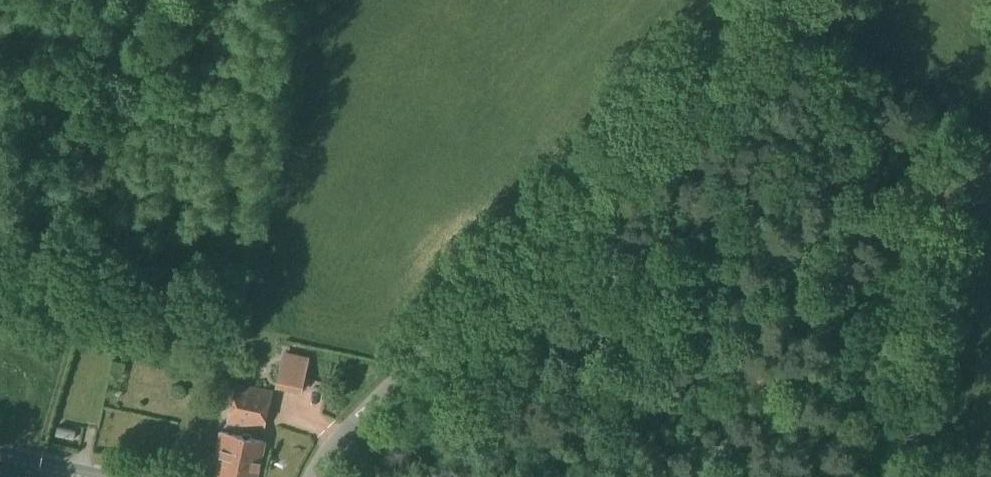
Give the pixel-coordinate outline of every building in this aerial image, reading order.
[(284,359),(283,392),(309,393),(310,360),(284,359)] [(264,432),(272,391),(236,383),(227,425),(264,432)] [(265,441),(221,431),(214,462),(219,463),(216,476),(257,476),(265,441)]
